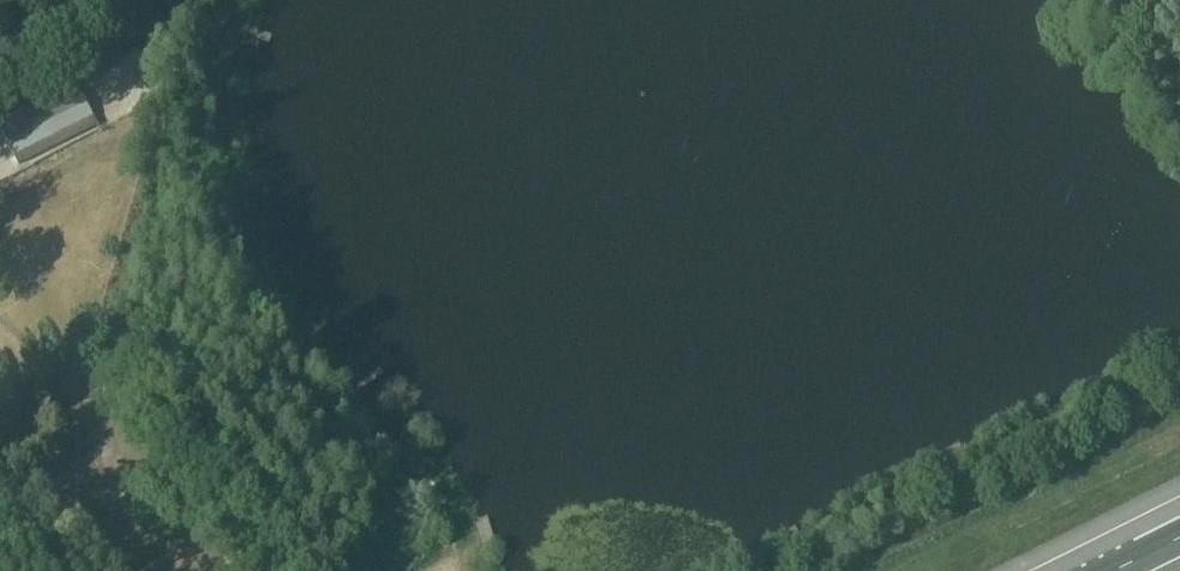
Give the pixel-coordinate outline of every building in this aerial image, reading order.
[(76,83),(0,120),(0,129),(18,165),(97,126),(76,83)]
